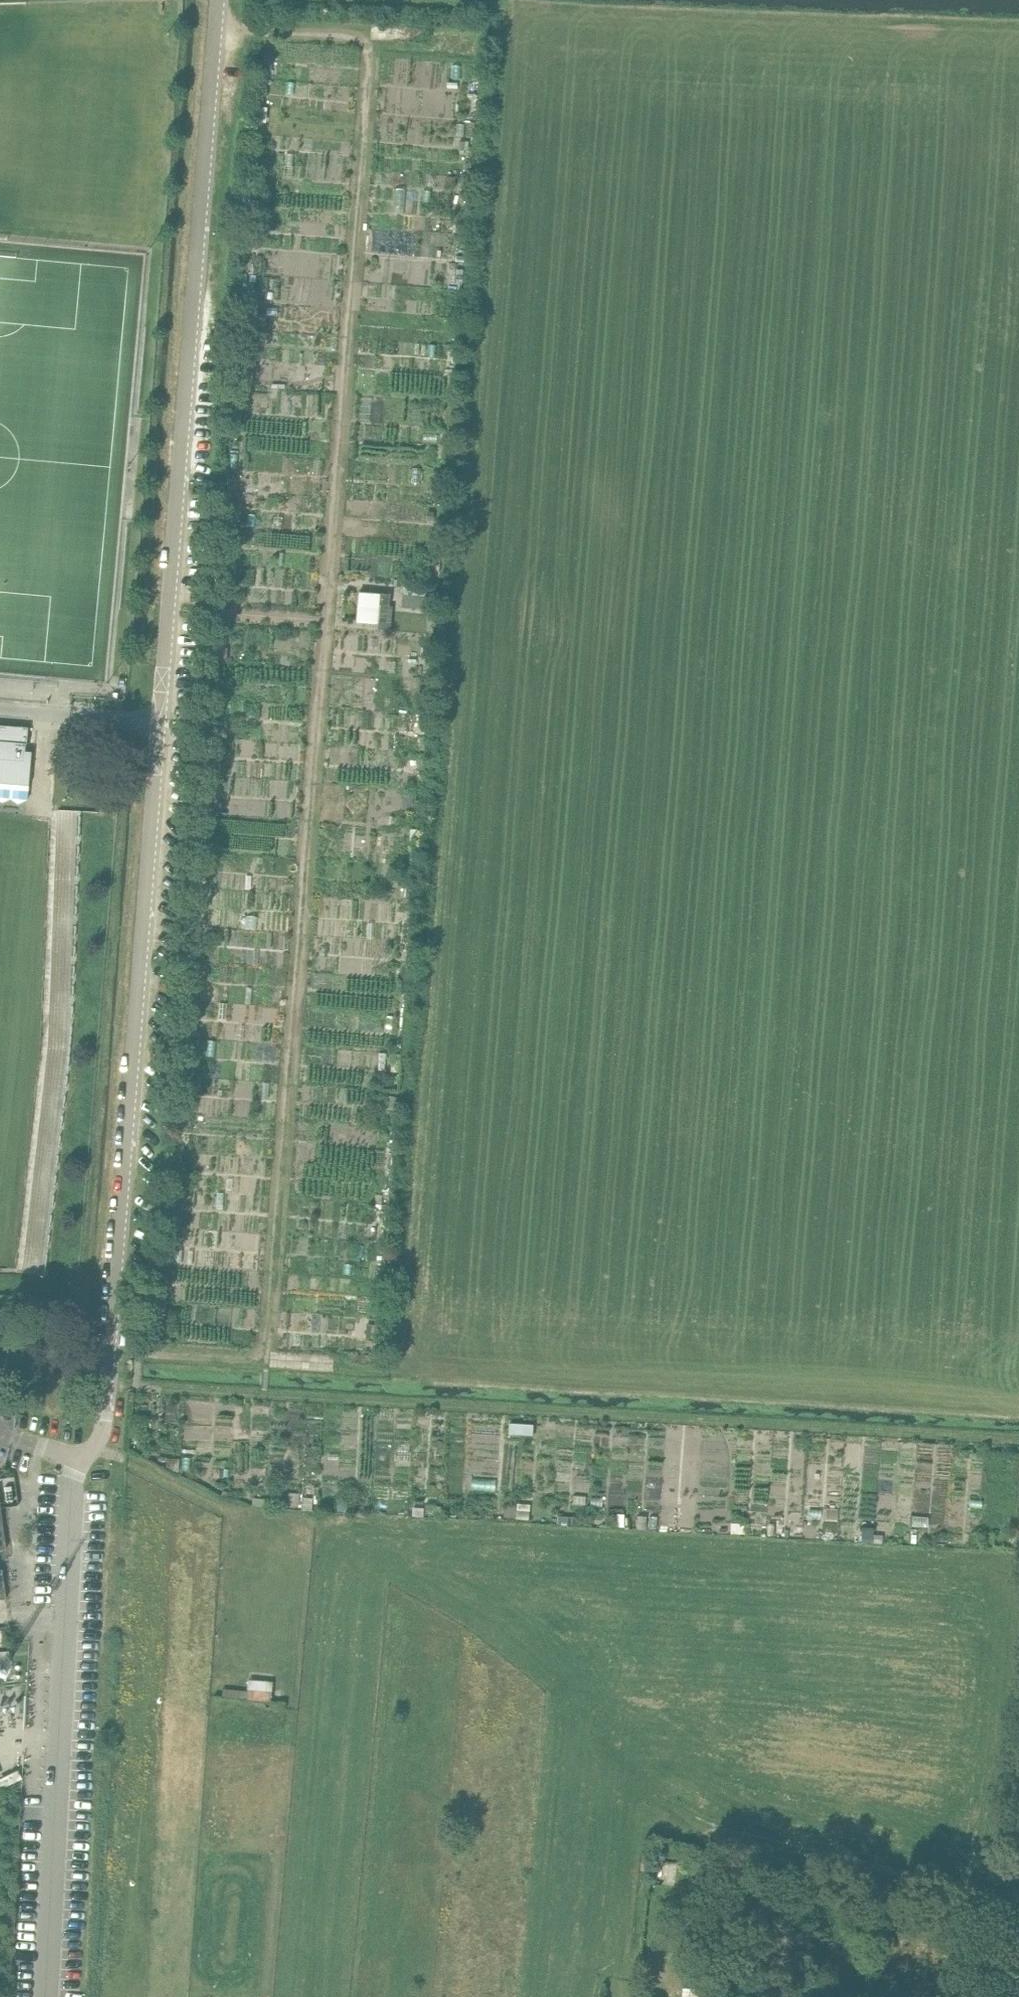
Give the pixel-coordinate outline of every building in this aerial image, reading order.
[(387,595),(377,594),(357,594),(356,625),(376,625),(377,605),(387,605),(387,595)] [(424,597),(402,595),(401,606),(423,609),(424,597)] [(28,727),(0,725),(0,783),(28,786),(31,752),(25,751),(25,744),(27,744),(28,727)] [(68,731),(58,730),(57,740),(68,741),(69,730),(68,730),(68,731)] [(8,1651),(0,1652),(0,1664),(9,1663),(8,1651)] [(270,1701),(272,1680),(248,1678),(247,1699),(270,1701)] [(701,1989),(685,1987),(684,1996),(701,1996),(701,1989)]
